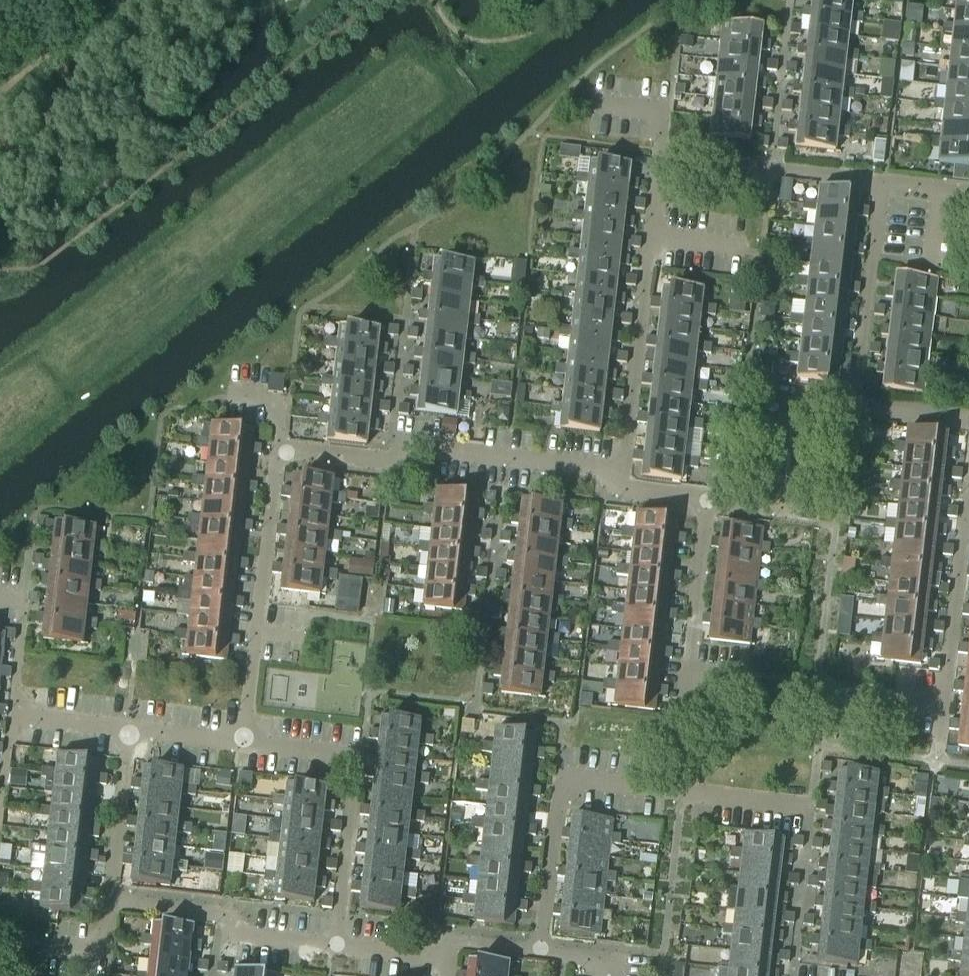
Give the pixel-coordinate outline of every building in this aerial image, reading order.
[(812,18),(812,13),(863,19),(864,14),(852,13),(853,0),(814,0),(813,8),(803,7),(802,17),(812,18)] [(957,10),(968,12),(968,0),(958,0),(957,10)] [(943,28),(968,31),(968,12),(957,10),(955,25),(944,23),(943,28)] [(863,19),(812,13),(812,18),(810,32),(849,37),(851,22),(862,24),(863,19)] [(724,21),(722,41),(761,46),(761,51),(770,52),(771,42),(762,41),(764,26),(724,21)] [(791,35),(800,36),(802,26),(792,25),(791,35)] [(953,49),(968,51),(968,31),(943,28),(943,33),(954,34),(953,49)] [(798,55),(807,56),(808,51),(859,57),(859,52),(848,51),(849,37),(810,32),(808,46),(799,45),(798,55)] [(722,41),(720,60),(759,65),(761,51),(761,46),(722,41)] [(939,66),(968,70),(968,51),(953,49),(951,63),(939,62),(939,66)] [(807,56),(806,70),(845,75),(846,61),(858,62),(859,57),(808,51),(807,56)] [(720,60),(717,79),(757,84),(756,89),(766,90),(767,80),(758,79),(759,65),(720,60)] [(767,71),(777,72),(778,62),(768,61),(767,71)] [(786,73),(796,74),(797,64),(787,63),(786,73)] [(948,87),(968,89),(968,70),(939,66),(938,71),(950,73),(948,87)] [(794,93),(803,94),(804,89),(854,95),(855,90),(843,89),(845,75),(806,70),(804,84),(795,83),(794,93)] [(717,79),(715,98),(755,103),(756,89),(757,84),(717,79)] [(935,105),(968,109),(968,89),(948,87),(947,101),(935,100),(935,105)] [(803,94),(802,108),(841,113),(842,99),(854,100),(854,95),(804,89),(803,94)] [(715,98),(713,117),(753,122),(752,127),(762,128),(763,118),(753,117),(755,103),(715,98)] [(763,109),(773,110),(774,100),(764,99),(763,109)] [(782,111),(792,112),(793,103),(783,101),(782,111)] [(944,125),(968,128),(968,109),(935,105),(934,110),(946,111),(944,125)] [(790,131),(799,132),(799,127),(850,133),(851,129),(839,127),(841,113),(802,108),(800,122),(791,121),(790,131)] [(753,122),(713,117),(711,137),(751,142),(752,127),(753,122)] [(930,143),(968,147),(968,128),(944,125),(942,139),(931,138),(930,143)] [(799,127),(799,132),(797,148),(836,152),(838,137),(849,138),(850,133),(799,127)] [(759,147),(768,148),(769,138),(760,137),(759,147)] [(778,149),(787,150),(788,141),(779,140),(778,149)] [(930,143),(930,148),(941,149),(939,164),(968,168),(968,147),(930,143)] [(578,173),(578,178),(629,184),(628,189),(638,190),(639,180),(630,179),(631,164),(592,160),(590,175),(578,173)] [(589,185),(587,199),(627,203),(628,189),(629,184),(578,178),(577,183),(589,185)] [(804,210),(818,212),(819,207),(858,211),(859,207),(861,192),(821,187),(819,202),(805,200),(804,210)] [(574,212),(573,217),(625,222),(624,227),(633,228),(635,219),(625,218),(627,203),(587,199),(586,213),(574,212)] [(635,209),(645,210),(646,201),(636,200),(635,209)] [(818,212),(817,226),(856,231),(858,216),(868,218),(870,208),(859,207),(858,211),(819,207),(818,212)] [(584,223),(583,237),(622,242),(623,241),(624,227),(625,222),(573,217),(573,221),(584,223)] [(799,248),(814,250),(814,245),(854,250),(854,245),(856,231),(817,226),(815,240),(800,239),(799,248)] [(570,250),(569,255),(620,261),(620,266),(629,267),(630,257),(621,256),(621,251),(630,252),(631,248),(631,242),(623,241),(622,242),(583,237),(581,251),(570,250)] [(631,248),(640,249),(641,239),(632,238),(631,242),(631,248)] [(814,250),(812,264),(852,269),(853,255),(864,256),(865,246),(854,245),(854,250),(814,245),(814,250)] [(580,261),(578,275),(618,280),(620,266),(620,261),(569,255),(569,260),(580,261)] [(424,282),(433,283),(434,278),(485,284),(485,279),(474,278),(475,263),(436,258),(434,273),(425,272),(424,282)] [(524,287),(526,265),(527,262),(514,260),(514,263),(511,286),(524,287)] [(795,286),(809,288),(810,283),(849,288),(850,283),(852,269),(812,264),(810,278),(796,277),(795,286)] [(886,297),(895,298),(896,293),(935,298),(937,278),(898,273),(896,288),(887,287),(886,297)] [(565,288),(565,293),(616,299),(615,304),(625,305),(626,295),(616,294),(618,280),(578,275),(577,290),(565,288)] [(626,286),(636,287),(637,277),(627,276),(626,286)] [(433,283),(432,297),(471,302),(473,288),(484,289),(485,284),(434,278),(433,283)] [(809,288),(808,302),(847,307),(849,293),(860,294),(861,284),(850,283),(849,288),(810,283),(809,288)] [(650,308),(662,310),(662,305),(702,309),(703,304),(704,289),(665,285),(663,300),(652,299),(650,308)] [(412,300),(422,301),(423,291),(413,290),(412,300)] [(576,299),(574,314),(614,319),(615,304),(616,299),(565,293),(564,298),(576,299)] [(895,298),(893,312),(933,317),(935,298),(896,293),(895,298)] [(419,320),(429,321),(429,316),(480,322),(481,317),(469,316),(471,302),(432,297),(430,311),(421,310),(419,320)] [(790,325),(805,326),(805,321),(845,326),(846,321),(847,307),(808,302),(806,316),(791,315),(790,325)] [(662,310),(660,324),(700,328),(701,314),(716,316),(717,306),(703,304),(702,309),(662,305),(662,310)] [(874,315),(884,316),(885,306),(875,305),(874,315)] [(881,335),(891,336),(891,331),(931,336),(933,317),(893,312),(892,326),(882,325),(881,335)] [(561,327),(560,332),(611,338),(611,342),(620,343),(621,334),(612,333),(614,319),(574,314),(572,328),(561,327)] [(622,324),(631,325),(633,316),(623,315),(622,324)] [(429,321),(427,335),(467,340),(468,326),(480,327),(480,322),(429,316),(429,321)] [(805,326),(803,340),(843,345),(844,331),(855,332),(856,322),(846,321),(845,326),(805,321),(805,326)] [(328,338),(327,343),(378,349),(379,344),(381,329),(341,324),(339,339),(328,338)] [(646,346),(657,348),(658,343),(697,347),(698,343),(700,328),(660,324),(658,338),(647,337),(646,346)] [(389,336),(398,337),(399,327),(390,326),(389,336)] [(408,338),(418,339),(419,329),(409,328),(408,338)] [(891,336),(889,350),(928,355),(931,336),(891,331),(891,336)] [(571,338),(570,352),(609,357),(611,342),(611,338),(560,332),(560,336),(571,338)] [(415,358),(425,359),(425,354),(476,360),(477,356),(465,354),(467,340),(427,335),(426,350),(416,348),(415,358)] [(786,363),(800,364),(801,360),(841,364),(841,359),(843,345),(803,340),(797,340),(797,345),(792,345),(791,353),(787,353),(786,363)] [(338,349),(337,363),(376,368),(378,354),(387,355),(388,345),(379,344),(378,349),(327,343),(327,348),(338,349)] [(657,348),(656,362),(695,366),(697,352),(711,354),(713,344),(698,343),(697,347),(658,343),(657,348)] [(870,353),(880,354),(881,345),(871,343),(870,353)] [(877,373),(886,374),(887,369),(926,374),(928,355),(889,350),(887,365),(878,364),(877,373)] [(556,365),(556,370),(607,376),(606,381),(616,382),(617,372),(607,371),(609,357),(570,352),(568,366),(556,365)] [(617,363),(627,364),(628,354),(618,353),(617,363)] [(425,359),(423,374),(462,378),(464,364),(476,365),(476,360),(425,354),(425,359)] [(801,360),(800,364),(798,379),(838,384),(840,369),(851,370),(852,360),(841,359),(841,364),(801,360)] [(642,385),(653,386),(653,381),(693,386),(694,381),(695,366),(656,362),(654,376),(643,375),(642,385)] [(323,376),(323,381),(374,387),(374,382),(376,368),(337,363),(335,378),(323,376)] [(384,374),(394,375),(395,365),(385,364),(384,374)] [(403,376),(413,377),(414,367),(405,366),(403,376)] [(887,369),(886,374),(884,389),(924,394),(926,374),(887,369)] [(567,376),(565,390),(605,395),(606,381),(607,376),(556,370),(555,375),(567,376)] [(411,396),(420,397),(421,393),(472,399),(472,394),(461,392),(462,378),(423,374),(421,388),(412,387),(411,396)] [(285,376),(270,375),(268,392),(284,394),(285,376)] [(866,387),(876,388),(877,379),(867,378),(866,387)] [(334,387),(332,401),(372,406),(373,392),(383,393),(384,383),(374,382),(374,387),(323,381),(322,386),(334,387)] [(653,386),(651,400),(691,405),(692,390),(707,392),(708,382),(694,381),(693,386),(653,381),(653,386)] [(511,401),(512,387),(493,385),(492,399),(511,401)] [(552,403),(551,408),(603,414),(602,419),(611,420),(612,410),(603,409),(605,395),(565,390),(564,404),(552,403)] [(613,401),(623,402),(624,392),(614,391),(613,401)] [(421,393),(420,397),(419,413),(458,417),(470,418),(472,399),(421,393)] [(637,423),(648,424),(649,419),(689,424),(689,419),(691,405),(651,400),(650,414),(638,413),(637,423)] [(319,414),(318,419),(369,425),(370,420),(372,406),(332,401),(331,416),(319,414)] [(380,412),(389,413),(391,403),(381,402),(380,412)] [(399,414),(409,415),(410,406),(400,405),(399,414)] [(603,414),(551,408),(551,413),(562,414),(561,429),(600,434),(602,419),(603,414)] [(369,425),(318,419),(318,424),(329,425),(328,441),(367,445),(369,430),(378,431),(379,421),(370,420),(369,425)] [(648,424),(647,438),(686,443),(688,429),(703,430),(704,421),(689,419),(689,424),(649,419),(648,424)] [(197,448),(211,449),(212,444),(251,449),(252,444),(253,429),(205,423),(203,439),(198,438),(197,448)] [(608,439),(618,440),(619,430),(610,429),(608,439)] [(895,442),(894,447),(946,453),(945,458),(955,459),(956,449),(947,448),(948,433),(909,429),(907,444),(895,442)] [(633,461),(644,462),(645,457),(684,462),(685,457),(686,443),(647,438),(645,452),(634,451),(633,461)] [(211,449),(209,463),(249,468),(251,454),(261,455),(262,445),(252,444),(251,449),(212,444),(211,449)] [(906,453),(904,468),(944,472),(945,458),(946,453),(894,447),(894,452),(906,453)] [(645,457),(644,462),(642,477),(682,482),(684,467),(698,468),(699,459),(685,457),(684,462),(645,457)] [(192,486),(207,487),(207,483),(247,487),(247,482),(249,468),(209,463),(208,478),(194,476),(192,486)] [(891,480),(890,485),(942,491),(941,496),(950,497),(952,487),(942,486),(944,472),(904,468),(903,482),(891,480)] [(952,478),(962,479),(963,470),(953,468),(952,478)] [(282,497),(292,498),(293,493),(332,498),(333,493),(335,478),(295,473),(293,488),(283,487),(282,497)] [(207,487),(205,502),(244,507),(246,492),(257,493),(258,484),(247,482),(247,487),(207,483),(207,487)] [(902,492),(900,506),(939,511),(941,496),(942,491),(890,485),(889,490),(902,492)] [(424,504),(424,509),(475,515),(476,510),(477,495),(438,490),(436,506),(424,504)] [(485,502),(495,503),(496,493),(487,492),(485,502)] [(292,498),(291,512),(330,517),(332,503),(346,504),(347,495),(333,493),(332,498),(293,493),(292,498)] [(511,524),(521,525),(521,520),(573,526),(573,521),(561,520),(563,505),(524,500),(522,515),(513,514),(511,524)] [(188,524),(202,526),(203,521),(242,526),(243,521),(244,507),(205,502),(203,516),(189,514),(188,524)] [(380,505),(367,504),(365,518),(379,519),(380,505)] [(886,519),(886,524),(937,530),(936,535),(946,536),(947,526),(938,525),(939,511),(900,506),(898,520),(886,519)] [(947,516),(957,518),(958,508),(949,507),(947,516)] [(435,515),(433,530),(473,534),(475,520),(484,521),(485,511),(476,510),(475,515),(424,509),(423,514),(435,515)] [(277,535),(288,536),(288,531),(328,536),(328,531),(330,517),(291,512),(289,527),(278,525),(277,535)] [(621,537),(635,538),(636,533),(675,538),(676,533),(678,518),(638,513),(636,529),(622,527),(621,537)] [(56,533),(55,538),(55,543),(106,549),(107,544),(95,542),(97,527),(49,522),(49,518),(39,517),(38,527),(47,528),(47,532),(56,533)] [(521,525),(519,539),(559,544),(560,529),(572,531),(573,526),(521,520),(521,525)] [(202,526),(200,540),(240,545),(242,530),(252,532),(253,522),(243,521),(242,526),(203,521),(202,526)] [(711,547),(721,548),(721,544),(761,548),(761,543),(763,528),(724,524),(722,539),(712,538),(711,547)] [(897,530),(895,544),(935,549),(936,535),(937,530),(886,524),(885,529),(897,530)] [(420,542),(419,547),(471,553),(471,548),(473,534),(433,530),(432,544),(420,542)] [(481,540),(491,541),(492,531),(482,530),(481,540)] [(288,536),(286,550),(326,555),(327,541),(341,543),(342,533),(328,531),(328,536),(288,531),(288,536)] [(500,542),(510,543),(511,533),(501,532),(500,542)] [(635,538),(634,553),(673,557),(675,543),(685,544),(686,535),(676,533),(675,538),(636,533),(635,538)] [(54,548),(53,562),(92,566),(94,552),(106,554),(106,549),(55,543),(55,538),(46,537),(45,547),(54,548)] [(507,562),(516,563),(517,558),(568,564),(569,559),(557,558),(559,544),(519,539),(517,553),(508,552),(507,562)] [(184,563),(198,564),(198,559),(238,564),(238,559),(240,545),(200,540),(199,555),(185,553),(184,563)] [(721,548),(719,563),(759,567),(760,553),(770,554),(771,544),(761,543),(761,548),(721,544),(721,548)] [(882,557),(881,562),(933,568),(932,573),(941,574),(943,564),(933,563),(935,549),(895,544),(894,559),(882,557)] [(943,555),(953,556),(954,546),(944,545),(943,555)] [(431,553),(429,568),(468,572),(470,558),(479,559),(481,549),(471,548),(471,553),(419,547),(419,552),(431,553)] [(273,573),(283,574),(284,570),(323,574),(324,569),(326,555),(286,550),(284,565),(274,563),(273,573)] [(617,575),(631,576),(631,572),(671,576),(671,572),(673,557),(634,553),(632,567),(618,565),(617,575)] [(52,571),(51,576),(51,581),(102,587),(102,582),(91,581),(92,566),(53,562),(44,561),(45,556),(35,555),(34,565),(43,566),(43,570),(52,571)] [(516,563),(515,577),(554,582),(556,568),(568,569),(568,564),(517,558),(516,563)] [(198,564),(196,579),(235,583),(237,569),(248,570),(249,560),(238,559),(238,564),(198,559),(198,564)] [(893,569),(891,583),(930,587),(932,573),(933,568),(881,562),(880,567),(893,569)] [(707,586),(716,587),(717,582),(756,586),(757,581),(759,567),(719,563),(717,577),(708,576),(707,586)] [(416,581),(415,585),(466,591),(467,586),(468,572),(429,568),(427,582),(416,581)] [(477,578),(486,579),(487,569),(478,568),(477,578)] [(284,570),(283,574),(281,590),(321,594),(323,579),(337,581),(338,571),(324,569),(323,574),(284,570)] [(496,580),(506,581),(507,571),(497,570),(496,580)] [(631,576),(629,591),(668,595),(670,581),(681,582),(682,573),(671,572),(671,576),(631,572),(631,576)] [(50,586),(48,600),(88,605),(90,590),(101,592),(102,587),(51,581),(51,576),(42,575),(41,585),(50,586)] [(503,600),(512,601),(513,596),(564,602),(564,597),(553,596),(554,582),(515,577),(513,592),(504,591),(503,600)] [(179,601),(193,602),(194,598),(233,602),(234,597),(235,583),(196,579),(194,593),(180,591),(179,601)] [(358,616),(362,582),(339,579),(335,613),(358,616)] [(716,587),(715,601),(754,605),(756,591),(765,592),(766,582),(757,581),(756,586),(717,582),(716,587)] [(877,595),(877,600),(928,606),(928,611),(937,612),(938,602),(929,601),(930,587),(891,583),(889,597),(877,595)] [(938,593),(948,594),(949,585),(940,583),(938,593)] [(466,591),(415,585),(415,590),(426,592),(424,607),(464,611),(466,596),(475,597),(476,588),(467,586),(466,591)] [(612,613),(626,615),(627,610),(666,614),(667,610),(668,595),(629,591),(627,605),(613,603),(612,613)] [(29,603),(39,604),(40,594),(31,593),(29,603)] [(512,601),(510,615),(550,620),(552,606),(563,607),(564,602),(513,596),(512,601)] [(193,602),(192,617),(231,621),(233,607),(243,608),(245,599),(234,597),(233,602),(194,598),(193,602)] [(840,606),(839,617),(852,618),(854,599),(841,597),(840,606)] [(48,600),(47,614),(46,619),(97,625),(98,620),(86,619),(88,605),(48,600)] [(888,607),(887,621),(926,625),(928,611),(928,606),(877,600),(876,605),(888,607)] [(703,624),(712,625),(713,620),(752,624),(753,619),(754,605),(715,601),(713,615),(704,614),(703,624)] [(491,618),(501,619),(502,609),(492,608),(491,618)] [(626,615),(625,629),(664,633),(666,619),(676,620),(678,611),(667,610),(666,614),(627,610),(626,615)] [(46,619),(47,614),(37,613),(36,623),(46,624),(44,639),(83,644),(85,629),(97,630),(97,625),(46,619)] [(498,638),(508,639),(508,635),(559,640),(560,636),(548,634),(550,620),(510,615),(509,630),(499,629),(498,638)] [(175,639),(189,641),(189,636),(229,640),(229,635),(231,621),(192,617),(190,631),(176,629),(175,639)] [(837,635),(837,636),(850,637),(852,618),(839,617),(837,632),(837,635)] [(713,620),(712,625),(710,640),(750,644),(752,629),(761,630),(762,621),(753,619),(752,624),(713,620)] [(873,634),(872,639),(924,645),(923,650),(933,651),(934,641),(924,640),(926,625),(887,621),(885,635),(873,634)] [(934,631),(944,633),(945,623),(935,622),(934,631)] [(5,644),(6,639),(15,640),(17,630),(7,629),(6,633),(0,632),(0,643),(5,644)] [(608,651),(622,653),(622,648),(662,653),(662,648),(664,633),(625,629),(623,643),(609,641),(608,651)] [(189,636),(189,641),(187,656),(226,660),(228,645),(239,646),(240,637),(229,635),(229,640),(189,636)] [(508,639),(506,654),(546,658),(547,644),(559,645),(559,640),(508,635),(508,639)] [(924,645),(872,639),(872,643),(884,645),(882,660),(921,665),(923,650),(924,645)] [(968,654),(968,645),(959,643),(958,653),(968,654)] [(487,656),(497,657),(498,648),(488,647),(487,656)] [(622,653),(620,667),(660,672),(661,657),(672,659),(673,649),(662,648),(662,653),(622,648),(622,653)] [(494,676),(503,678),(504,673),(555,679),(555,674),(544,672),(546,658),(506,654),(504,668),(495,667),(494,676)] [(929,670),(935,670),(939,671),(940,661),(931,660),(929,670)] [(1,687),(2,677),(11,678),(12,668),(3,667),(2,672),(0,672),(0,686),(1,687)] [(603,689),(617,691),(618,686),(657,691),(658,686),(660,672),(620,667),(618,681),(604,679),(604,685),(603,689)] [(965,693),(966,688),(968,688),(968,669),(966,683),(955,682),(954,691),(965,693)] [(504,673),(503,678),(502,693),(541,697),(543,682),(554,684),(555,679),(504,673)] [(603,693),(603,689),(604,685),(593,683),(592,692),(603,693)] [(483,694),(492,696),(493,686),(484,685),(483,694)] [(618,686),(617,691),(616,706),(655,711),(657,695),(667,697),(669,687),(658,686),(657,691),(618,686)] [(961,731),(961,726),(968,727),(968,707),(963,707),(962,721),(951,720),(949,729),(961,731)] [(369,739),(379,740),(380,735),(420,740),(420,735),(422,720),(382,715),(381,731),(370,729),(369,739)] [(961,731),(959,746),(968,747),(968,727),(961,726),(961,731)] [(480,752),(494,753),(494,749),(534,753),(535,748),(536,733),(497,728),(495,744),(481,742),(480,752)] [(379,740),(378,755),(417,759),(419,745),(433,747),(434,737),(420,735),(420,740),(380,735),(379,740)] [(494,753),(492,768),(532,772),(533,758),(544,759),(545,750),(535,748),(534,753),(494,749),(494,753)] [(59,755),(58,770),(57,775),(96,779),(96,784),(107,786),(108,776),(97,775),(99,759),(59,755)] [(364,777),(375,778),(376,774),(415,778),(416,773),(417,759),(378,755),(376,769),(365,768),(364,777)] [(821,772),(831,773),(832,764),(822,763),(821,772)] [(145,765),(143,780),(143,785),(182,790),(182,795),(196,796),(197,786),(183,785),(185,770),(145,765)] [(45,793),(55,794),(94,798),(96,784),(96,779),(57,775),(58,770),(43,768),(42,778),(47,778),(45,793)] [(475,790),(490,792),(490,787),(530,791),(530,786),(532,772),(492,768),(491,782),(476,780),(475,790)] [(840,769),(839,784),(838,789),(889,794),(890,790),(878,788),(880,773),(840,769)] [(376,774),(375,778),(373,793),(413,797),(415,783),(429,785),(430,775),(416,773),(415,778),(376,774)] [(142,790),(140,804),(180,809),(182,795),(182,790),(143,785),(143,780),(132,779),(131,788),(142,790)] [(274,796),(274,800),(325,806),(324,811),(334,812),(335,803),(326,802),(327,786),(288,782),(286,797),(274,796)] [(836,807),(827,806),(827,807),(885,813),(886,799),(889,799),(889,794),(838,789),(839,784),(829,783),(828,792),(838,793),(836,807)] [(490,792),(488,806),(527,810),(529,796),(540,797),(541,788),(530,786),(530,791),(490,787),(490,792)] [(360,815),(371,817),(371,812),(411,816),(411,811),(413,797),(373,793),(372,807),(361,806),(360,815)] [(55,794),(53,808),(53,813),(92,818),(91,822),(101,823),(102,824),(103,814),(93,813),(94,798),(55,794)] [(285,807),(283,821),(323,825),(324,811),(325,806),(274,800),(273,805),(285,807)] [(835,817),(834,822),(834,827),(885,833),(885,828),(874,826),(875,813),(885,814),(885,813),(827,807),(827,806),(828,802),(818,801),(817,810),(826,811),(826,816),(835,817)] [(140,804),(139,818),(138,823),(178,828),(177,833),(191,834),(193,825),(178,823),(180,809),(140,804)] [(52,818),(50,832),(90,837),(99,838),(101,823),(91,822),(92,818),(53,813),(53,808),(39,806),(38,816),(52,818)] [(471,828),(485,830),(486,825),(525,829),(526,825),(527,810),(488,806),(486,820),(472,818),(471,828)] [(371,817),(369,831),(409,835),(410,821),(424,823),(426,813),(411,811),(411,816),(371,812),(371,817)] [(562,838),(571,839),(572,834),(611,839),(612,834),(613,819),(574,814),(572,830),(563,828),(562,838)] [(138,828),(136,842),(176,847),(177,833),(178,828),(138,823),(139,818),(128,817),(127,827),(138,828)] [(270,834),(269,839),(321,845),(320,849),(329,851),(331,841),(321,840),(323,825),(283,821),(282,835),(270,834)] [(833,832),(831,846),(871,850),(872,836),(884,837),(885,833),(834,827),(834,822),(825,821),(824,830),(833,832)] [(331,831),(341,832),(342,823),(332,822),(331,831)] [(485,830),(483,844),(523,849),(525,834),(535,836),(537,826),(526,825),(525,829),(486,825),(485,830)] [(356,854),(366,855),(367,850),(406,854),(407,850),(409,835),(369,831),(367,845),(357,844),(356,854)] [(50,832),(49,846),(48,851),(87,856),(87,861),(98,862),(99,852),(88,851),(90,837),(50,832)] [(571,839),(569,854),(609,858),(611,844),(620,845),(621,835),(612,834),(611,839),(572,834),(571,839)] [(732,848),(732,853),(783,860),(784,855),(784,850),(793,851),(793,846),(803,847),(804,838),(794,837),(794,841),(746,835),(744,850),(732,848)] [(281,845),(279,859),(319,863),(320,849),(321,845),(269,839),(269,843),(281,845)] [(812,848),(821,850),(822,850),(823,840),(813,839),(812,848)] [(136,842),(134,856),(134,861),(173,866),(173,871),(187,872),(188,863),(174,861),(176,847),(136,842)] [(467,866),(481,868),(481,863),(521,868),(521,863),(523,849),(483,844),(482,858),(468,857),(467,866)] [(48,856),(46,870),(85,875),(87,861),(87,856),(48,851),(49,846),(35,845),(33,854),(48,856)] [(831,846),(830,860),(829,865),(880,871),(881,866),(869,864),(871,850),(831,846)] [(366,855),(365,869),(404,874),(406,859),(420,861),(421,851),(407,850),(406,854),(367,850),(366,855)] [(743,859),(741,874),(781,879),(782,864),(792,865),(793,856),(784,855),(783,860),(732,853),(731,858),(743,859)] [(557,876),(567,877),(567,873),(607,877),(607,872),(609,858),(569,854),(568,868),(558,867),(557,876)] [(134,861),(134,856),(124,855),(123,865),(133,866),(132,881),(171,886),(173,871),(173,866),(134,861)] [(266,872),(265,877),(316,883),(316,888),(325,889),(326,879),(317,878),(319,863),(279,859),(277,873),(266,872)] [(818,883),(827,884),(866,888),(876,890),(878,875),(880,876),(880,871),(829,865),(830,860),(820,859),(819,869),(829,870),(828,874),(819,873),(818,878),(819,878),(818,883)] [(327,869),(336,871),(337,861),(328,860),(327,869)] [(481,868),(479,882),(519,887),(520,872),(531,874),(532,864),(521,863),(521,868),(481,863),(481,868)] [(351,892),(362,893),(362,888),(402,893),(403,888),(404,874),(365,869),(363,883),(352,882),(351,892)] [(46,870),(44,884),(44,889),(83,894),(82,899),(93,900),(94,890),(84,889),(85,875),(46,870)] [(567,877),(565,892),(604,896),(606,882),(616,883),(617,873),(607,872),(607,877),(567,873),(567,877)] [(728,886),(727,891),(778,898),(779,893),(781,879),(741,874),(739,888),(728,886)] [(789,884),(798,886),(800,876),(790,875),(789,884)] [(316,883),(265,877),(265,882),(276,883),(274,898),(314,903),(316,888),(316,883)] [(809,877),(808,887),(818,888),(818,883),(819,878),(818,878),(809,877)] [(462,904),(476,906),(477,901),(516,906),(517,901),(519,887),(479,882),(477,896),(463,895),(462,904)] [(44,889),(44,884),(30,883),(29,893),(43,894),(41,909),(81,914),(82,899),(83,894),(44,889)] [(827,884),(825,898),(825,903),(876,909),(876,904),(865,903),(866,888),(827,884)] [(362,888),(362,893),(360,908),(400,913),(401,897),(416,899),(417,889),(403,888),(402,893),(362,888)] [(727,911),(737,912),(776,917),(776,916),(785,917),(785,913),(786,913),(786,908),(777,907),(778,903),(787,904),(788,894),(779,893),(778,898),(727,891),(727,896),(728,896),(727,911)] [(553,915),(562,916),(563,911),(602,915),(603,910),(604,896),(565,892),(563,906),(554,905),(553,915)] [(824,908),(822,922),(862,927),(864,912),(875,914),(876,909),(825,903),(825,898),(816,897),(815,907),(824,908)] [(322,908),(332,909),(333,899),(323,898),(322,908)] [(477,901),(476,906),(475,921),(514,926),(516,911),(527,912),(528,902),(517,901),(516,906),(477,901)] [(956,918),(968,920),(968,908),(968,915),(957,913),(956,918)] [(563,911),(562,916),(560,931),(600,935),(602,920),(611,921),(612,911),(603,910),(602,915),(563,911)] [(723,925),(723,930),(774,936),(774,931),(775,926),(784,927),(784,923),(794,924),(795,914),(786,913),(785,913),(785,917),(776,916),(776,917),(737,912),(735,926),(723,925)] [(804,925),(813,926),(814,916),(805,915),(804,925)] [(965,939),(968,939),(968,920),(956,918),(955,923),(967,924),(965,939)] [(142,935),(141,940),(192,946),(192,951),(201,952),(202,942),(193,941),(195,926),(155,921),(153,936),(142,935)] [(822,922),(821,936),(820,941),(871,947),(872,942),(860,941),(862,927),(822,922)] [(734,936),(732,950),(772,955),(773,941),(783,942),(784,932),(774,931),(774,936),(723,930),(722,935),(734,936)] [(820,941),(821,936),(811,935),(810,945),(820,946),(818,961),(858,966),(859,950),(871,952),(871,947),(820,941)] [(952,956),(968,958),(968,939),(965,939),(964,953),(952,951),(952,956)] [(152,946),(151,960),(190,965),(192,951),(192,946),(141,940),(141,945),(152,946)] [(719,963),(718,968),(769,974),(770,969),(770,965),(779,966),(780,961),(789,962),(790,953),(781,951),(780,956),(772,955),(732,950),(730,965),(719,963)] [(952,956),(951,961),(963,963),(961,975),(968,975),(968,958),(952,956)] [(510,962),(471,958),(469,973),(458,972),(458,975),(508,975),(510,962)] [(137,975),(189,975),(190,965),(151,960),(149,975),(137,973),(137,975)] [(198,971),(208,972),(209,962),(199,961),(198,971)] [(218,972),(227,974),(228,964),(219,963),(218,972)]
